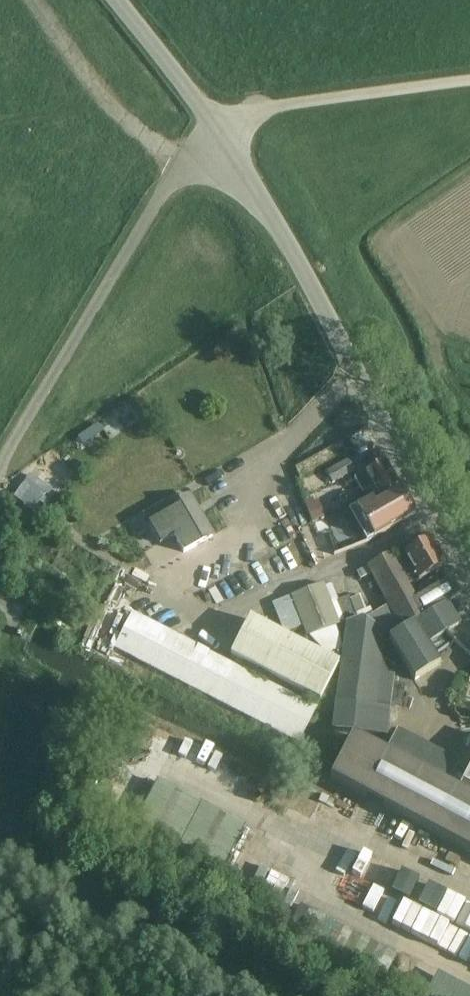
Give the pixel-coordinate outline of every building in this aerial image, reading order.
[(80,435),(76,438),(82,446),(92,439),(87,431),(80,435)] [(331,485),(354,472),(348,459),(325,472),(331,485)] [(372,488),(380,502),(380,503),(400,493),(384,462),(353,480),(361,494),(372,488)] [(380,503),(380,502),(374,506),(370,499),(355,509),(372,539),(413,515),(400,493),(380,503)] [(317,496),(304,502),(310,515),(314,523),(326,517),(323,510),(317,496)] [(181,554),(211,537),(188,497),(170,507),(167,502),(142,516),(159,545),(172,538),(181,554)] [(326,517),(314,523),(317,532),(330,526),(326,517)] [(444,567),(429,540),(403,555),(404,557),(394,562),(390,554),(365,568),(386,607),(363,619),(360,617),(345,623),(342,647),(341,654),(338,675),(330,732),(386,739),(389,705),(402,706),(404,685),(392,683),(393,668),(380,660),(383,634),(387,633),(389,638),(388,639),(413,682),(439,665),(426,644),(446,632),(459,624),(446,602),(460,594),(450,578),(415,598),(405,581),(414,577),(417,583),(444,567)] [(290,596),(271,604),(283,635),(302,627),(306,638),(339,624),(338,623),(343,620),(343,619),(346,618),(349,616),(354,614),(356,613),(349,599),(348,597),(343,599),(336,601),(330,603),(324,590),(322,584),(290,597),(290,596)] [(359,596),(349,599),(356,613),(365,610),(359,596)] [(317,707),(133,612),(113,650),(298,745),(317,707)] [(228,659),(319,705),(338,666),(248,620),(228,659)] [(457,791),(351,736),(329,780),(469,853),(469,766),(457,791)] [(245,829),(155,783),(131,828),(221,875),(245,829)]
